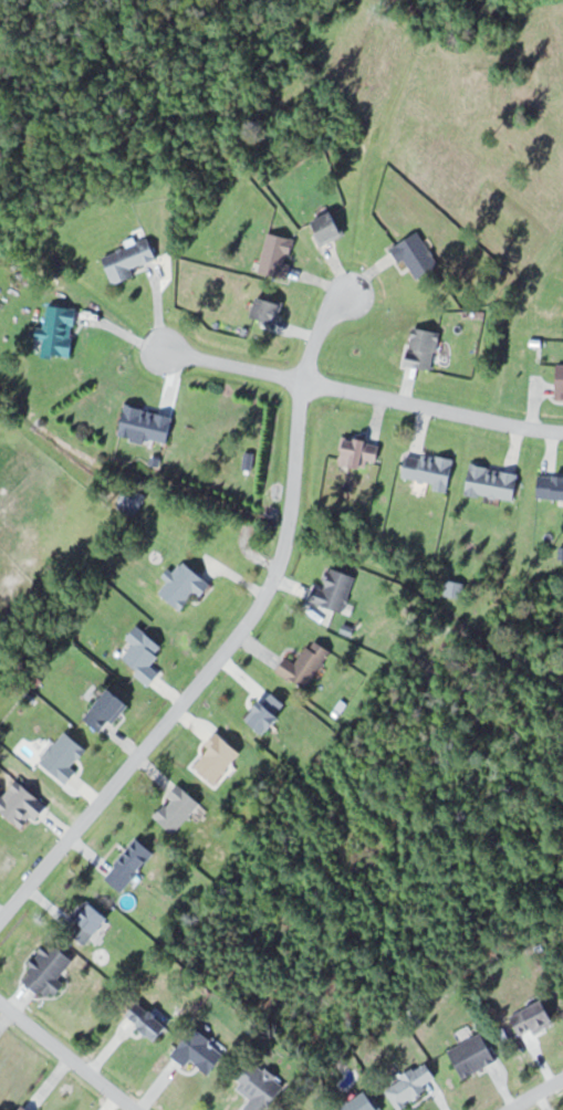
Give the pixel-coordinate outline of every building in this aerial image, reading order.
[(313,221),(324,243),(347,232),(336,209),(313,221)] [(418,280),(442,264),(420,230),(396,247),(418,280)] [(261,270),(288,276),(296,237),(270,232),(261,270)] [(105,252),(113,283),(136,277),(133,265),(158,259),(154,240),(105,252)] [(277,322),(283,302),(261,295),(256,316),(277,322)] [(79,307),(50,304),(48,327),(40,326),(39,340),(46,340),(44,354),(75,357),(79,307)] [(409,364),(436,368),(443,330),(416,326),(409,364)] [(171,443),(176,414),(127,405),(122,434),(171,443)] [(368,458),(380,460),(383,443),(347,436),(342,464),(366,468),(368,458)] [(436,482),(436,488),(451,491),(456,459),(410,452),(406,478),(436,482)] [(522,472),(473,463),(468,492),(516,501),(522,472)] [(540,498),(562,498),(562,475),(540,475),(540,498)] [(122,502),(143,509),(148,493),(127,486),(122,502)] [(205,597),(215,581),(184,562),(174,578),(173,577),(162,594),(186,609),(197,592),(205,597)] [(318,585),(313,601),(346,612),(358,575),(331,566),(324,587),(318,585)] [(125,658),(141,668),(137,674),(153,686),(162,672),(153,665),(167,644),(138,625),(129,639),(135,644),(125,658)] [(300,663),(286,656),(278,673),(311,689),(332,647),(313,638),(300,663)] [(132,704),(115,687),(85,715),(102,733),(132,704)] [(285,716),(281,712),(289,706),(275,691),(248,716),(265,735),(285,716)] [(74,766),(89,750),(69,730),(41,758),(67,784),(80,772),(74,766)] [(243,751),(219,732),(192,765),(217,784),(243,751)] [(155,816),(175,834),(203,802),(182,784),(155,816)] [(107,876),(124,891),(158,853),(141,838),(107,876)] [(111,917),(90,900),(68,928),(89,945),(111,917)] [(24,977),(55,1001),(68,984),(61,979),(76,959),(52,941),(24,977)] [(129,1014),(157,1042),(171,1028),(143,1000),(129,1014)] [(520,1037),(558,1023),(549,1000),(512,1013),(520,1037)] [(228,1056),(200,1027),(173,1053),(187,1067),(196,1059),(210,1074),(228,1056)] [(451,1048),(464,1076),(498,1061),(486,1032),(451,1048)] [(247,1108),(250,1109),(269,1109),(288,1086),(257,1061),(237,1086),(254,1099),(247,1108)] [(431,1092),(426,1083),(438,1077),(430,1062),(386,1086),(399,1109),(431,1092)] [(372,1091),(341,1109),(342,1109),(383,1109),(372,1091)]
